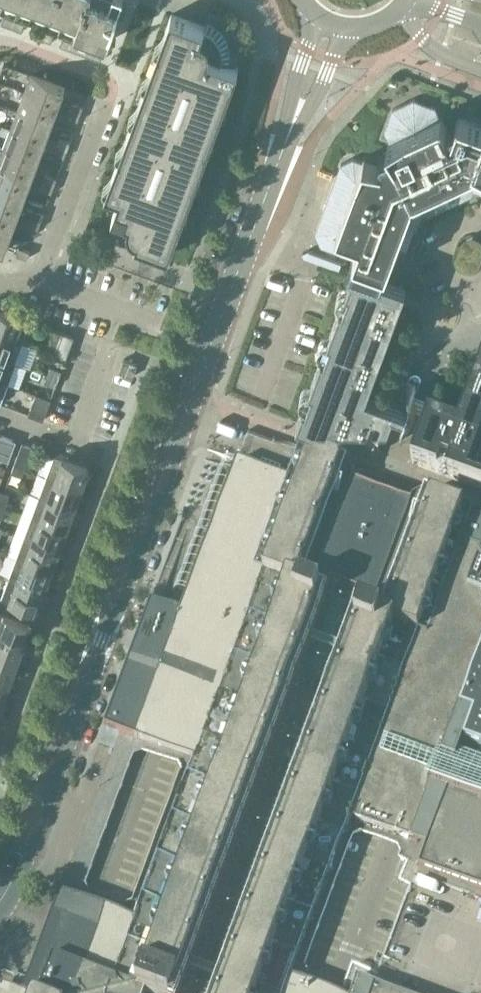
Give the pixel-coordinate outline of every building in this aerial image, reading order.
[(78,25),(76,31),(107,43),(120,9),(122,10),(125,9),(127,7),(127,5),(127,2),(126,1),(125,0),(10,0),(78,25)] [(205,27),(172,15),(106,192),(120,197),(113,215),(130,222),(130,229),(131,232),(136,237),(138,238),(137,242),(170,255),(239,67),(236,66),(237,61),(238,50),(237,42),(234,34),(230,27),(221,18),(218,16),(214,14),(210,13),(205,27)] [(2,24),(12,28),(15,20),(5,16),(2,24)] [(15,20),(12,28),(22,32),(25,24),(15,20)] [(31,35),(41,39),(44,31),(34,27),(31,35)] [(44,31),(41,39),(51,43),(55,35),(44,31)] [(63,38),(60,46),(101,61),(105,50),(74,38),(72,41),(63,38)] [(32,74),(25,93),(59,106),(66,87),(32,74)] [(25,93),(18,111),(52,124),(59,106),(25,93)] [(459,117),(457,123),(448,127),(443,117),(441,118),(436,107),(414,99),(393,109),(385,131),(390,141),(388,142),(392,150),(384,154),(381,162),(365,157),(363,161),(354,158),(342,164),(316,233),(322,246),(354,257),(350,267),(382,278),(385,269),(387,270),(414,196),(466,172),(474,190),(480,192),(480,125),(459,117)] [(70,110),(81,114),(84,107),(73,103),(70,110)] [(81,114),(70,110),(67,117),(79,122),(81,114)] [(11,129),(45,142),(52,124),(18,111),(11,129)] [(11,129),(5,147),(39,160),(42,150),(54,154),(54,153),(57,146),(45,142),(11,129)] [(57,146),(68,150),(71,143),(59,139),(57,146)] [(68,150),(57,146),(54,153),(65,157),(68,150)] [(0,160),(0,166),(32,178),(39,160),(5,147),(0,160)] [(25,196),(32,178),(0,166),(0,186),(25,196)] [(43,182),(55,186),(57,179),(46,175),(43,182)] [(41,189),(52,194),(55,186),(43,182),(41,189)] [(30,218),(33,211),(33,210),(22,205),(25,196),(0,186),(0,207),(30,218)] [(12,232),(19,214),(0,207),(0,227),(12,232)] [(44,215),(33,211),(30,218),(41,222),(44,215)] [(27,225),(39,229),(41,222),(30,218),(27,225)] [(0,227),(0,249),(5,251),(12,232),(0,227)] [(19,248),(16,255),(28,259),(31,252),(19,248)] [(305,257),(340,270),(342,262),(310,251),(309,250),(303,253),(305,257)] [(349,272),(353,274),(347,289),(343,290),(340,293),(338,296),(337,300),(339,305),(341,307),(329,339),(325,340),(323,341),(320,345),(319,349),(319,351),(321,355),(322,356),(310,388),(307,389),(302,393),(301,397),(301,399),(303,404),(304,406),(298,423),(344,440),(400,290),(349,271),(349,272)] [(16,340),(22,342),(30,321),(0,310),(0,334),(16,340)] [(56,355),(67,359),(75,337),(63,333),(56,355)] [(8,360),(16,340),(0,334),(0,357),(8,360)] [(8,383),(15,362),(8,360),(0,357),(0,380),(8,383)] [(134,377),(138,365),(124,359),(120,372),(134,377)] [(48,375),(59,379),(62,371),(51,367),(48,375)] [(59,379),(48,375),(45,383),(56,387),(59,379)] [(447,477),(439,474),(454,433),(434,425),(418,467),(480,490),(480,384),(447,477)] [(27,414),(44,420),(52,400),(35,394),(27,414)] [(368,401),(352,443),(372,450),(388,408),(368,401)] [(9,462),(17,441),(0,435),(0,458),(9,462)] [(15,464),(26,468),(30,469),(38,448),(23,443),(15,464)] [(318,580),(354,482),(355,479),(349,468),(301,450),(300,451),(289,480),(238,461),(237,462),(233,472),(185,604),(181,614),(167,608),(166,608),(151,602),(105,727),(105,728),(121,733),(135,739),(196,761),(136,922),(106,910),(62,894),(61,894),(61,893),(56,907),(55,907),(53,914),(52,916),(42,943),(38,956),(30,977),(29,979),(29,980),(25,989),(24,992),(178,992),(180,986),(181,987),(182,984),(181,984),(187,966),(188,966),(189,964),(188,964),(195,946),(196,946),(197,944),(196,943),(202,926),(203,926),(204,923),(203,923),(210,904),(211,905),(212,902),(211,902),(218,884),(219,884),(220,882),(219,882),(225,864),(226,864),(227,862),(226,861),(233,843),(234,844),(235,841),(233,841),(240,823),(241,824),(242,821),(241,821),(248,803),(249,803),(250,801),(248,800),(255,783),(256,783),(257,781),(256,780),(263,763),(264,763),(265,760),(264,759),(270,741),(271,742),(272,739),(271,739),(278,721),(279,722),(280,719),(279,719),(285,701),(286,701),(287,699),(286,698),(293,681),(294,681),(295,679),(294,678),(300,660),(301,661),(302,658),(301,658),(308,640),(309,640),(310,638),(309,638),(315,620),(316,620),(317,618),(316,617),(323,599),(324,600),(325,597),(324,597),(329,584),(318,580)] [(55,455),(47,476),(83,489),(91,468),(55,455)] [(26,468),(15,464),(12,472),(23,476),(26,468)] [(47,476),(40,496),(75,510),(83,489),(47,476)] [(383,490),(355,479),(316,585),(327,589),(344,595),(363,602),(374,606),(413,501),(383,490)] [(6,507),(10,495),(2,492),(0,496),(0,505),(6,507)] [(40,496),(32,517),(68,530),(75,510),(40,496)] [(291,979),(351,818),(411,841),(433,783),(434,780),(438,769),(460,709),(480,653),(480,551),(463,544),(474,513),(425,496),(413,501),(374,606),(363,602),(318,723),(219,992),(330,992),(291,979)] [(32,517),(25,537),(60,550),(68,530),(32,517)] [(25,537),(17,557),(53,571),(60,550),(25,537)] [(17,557),(10,578),(46,591),(53,571),(17,557)] [(46,591),(10,578),(2,599),(38,612),(46,591)] [(25,646),(33,625),(0,613),(0,637),(25,646)] [(17,666),(25,646),(0,637),(0,660),(17,666)] [(460,709),(474,714),(464,741),(480,748),(480,653),(460,709)] [(10,687),(17,666),(0,660),(0,683),(10,687)] [(2,707),(10,687),(0,683),(0,706),(2,707)] [(472,799),(473,797),(471,796),(470,798),(449,790),(449,789),(447,788),(446,788),(446,789),(434,784),(434,783),(433,783),(411,841),(426,846),(419,865),(418,867),(480,890),(480,802),(472,799)] [(374,986),(373,985),(372,986),(356,980),(351,992),(393,992),(374,986)]
